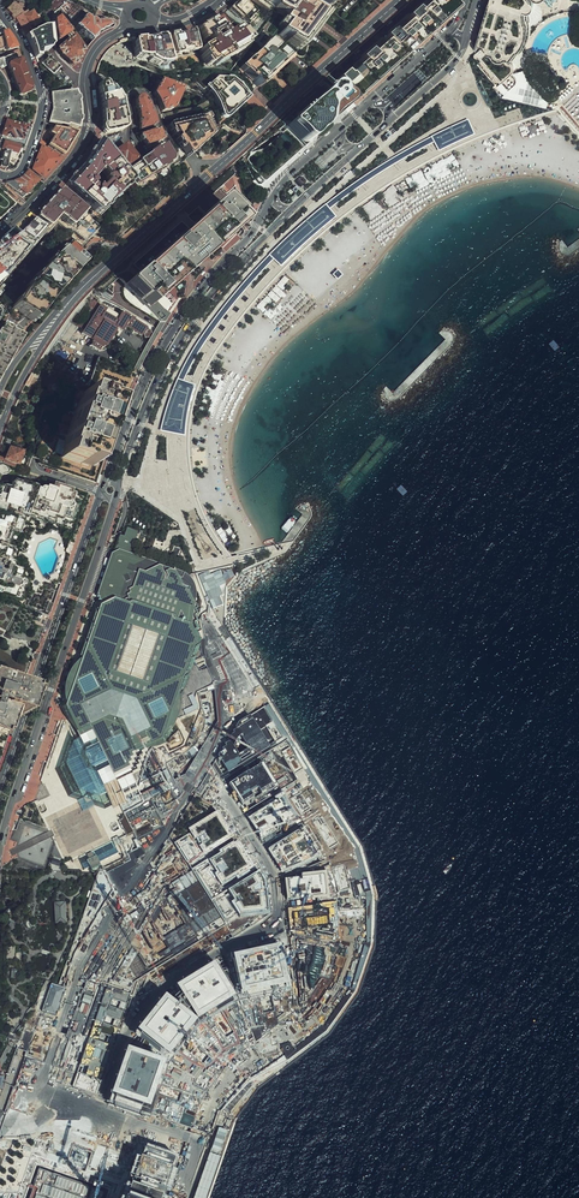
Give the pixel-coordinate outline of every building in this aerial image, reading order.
[(244,0),(242,0),(231,10),(252,31),(263,20),(244,0)] [(305,0),(261,0),(285,19),(275,32),(298,51),(326,17),(305,0)] [(335,12),(347,0),(322,0),(335,12)] [(353,102),(455,12),(458,10),(456,8),(449,0),(433,0),(418,13),(415,9),(405,18),(408,21),(393,34),(391,31),(381,39),(384,42),(370,55),(367,51),(357,60),(360,63),(345,76),(340,70),(332,78),(353,102)] [(476,46),(478,48),(476,53),(481,53),(481,54),(479,56),(482,60),(477,64),(494,85),(492,86),(502,97),(519,81),(512,73),(515,70),(514,66),(511,61),(517,50),(519,50),(523,46),(526,41),(528,36),(529,32),(529,28),(529,25),(529,21),(526,20),(526,10),(531,10),(533,8),(534,4),(534,1),(537,1),(539,1),(541,1),(542,0),(489,0),(476,46)] [(23,13),(16,19),(27,37),(33,34),(30,28),(35,25),(36,28),(42,24),(35,11),(25,16),(23,13)] [(212,63),(215,67),(247,46),(244,42),(250,38),(239,22),(231,27),(222,12),(199,25),(209,41),(199,47),(205,56),(202,58),(207,66),(212,63)] [(87,16),(77,28),(94,44),(99,38),(114,30),(112,26),(110,24),(101,24),(96,20),(93,22),(87,16)] [(20,50),(8,30),(0,19),(0,56),(20,50)] [(61,19),(56,22),(59,45),(72,37),(61,19)] [(48,28),(28,41),(38,61),(50,53),(48,28)] [(169,37),(174,59),(198,55),(193,32),(169,37)] [(156,67),(167,66),(165,36),(131,41),(134,58),(147,58),(156,67)] [(75,39),(58,50),(62,59),(74,69),(79,73),(86,56),(84,52),(75,39)] [(242,69),(259,87),(290,58),(273,40),(242,69)] [(73,78),(50,57),(43,66),(66,85),(73,78)] [(36,93),(23,61),(8,67),(21,99),(36,93)] [(549,98),(525,70),(521,71),(512,73),(519,81),(502,97),(547,107),(549,98)] [(162,113),(172,112),(180,91),(159,82),(154,93),(162,113)] [(216,110),(221,127),(251,98),(240,84),(221,82),(205,92),(212,99),(216,110)] [(110,83),(97,84),(102,118),(101,128),(107,136),(126,132),(124,115),(119,97),(110,83)] [(304,144),(307,143),(321,131),(330,119),(343,108),(345,105),(346,102),(343,99),(334,88),(330,87),(325,88),(313,101),(286,126),(300,143),(304,144)] [(75,88),(50,91),(51,108),(47,121),(66,126),(68,122),(76,127),(79,116),(77,95),(75,88)] [(138,119),(138,130),(155,124),(151,111),(148,104),(142,98),(137,98),(134,102),(136,109),(138,119)] [(169,129),(188,159),(212,136),(202,118),(169,129)] [(4,119),(0,136),(0,138),(23,145),(31,126),(4,119)] [(434,143),(439,153),(475,136),(468,120),(431,137),(434,143)] [(75,130),(51,126),(48,132),(54,134),(48,144),(61,154),(75,130)] [(156,128),(138,133),(145,148),(162,141),(161,133),(156,128)] [(289,160),(303,146),(287,129),(273,142),(289,160)] [(130,179),(99,135),(98,136),(86,157),(64,182),(97,217),(130,179)] [(434,143),(431,137),(408,150),(389,161),(370,173),(354,184),(338,195),(326,204),(330,209),(365,184),(391,167),(417,152),(434,143)] [(10,171),(15,167),(18,160),(23,145),(0,138),(0,167),(3,169),(6,170),(10,171)] [(126,168),(135,184),(170,159),(162,143),(154,146),(135,158),(137,160),(126,168)] [(59,158),(40,144),(30,169),(42,179),(59,158)] [(122,147),(113,154),(123,166),(132,159),(122,147)] [(7,182),(5,185),(20,199),(25,203),(43,184),(28,172),(23,177),(18,180),(12,181),(7,182)] [(301,177),(297,180),(302,186),(306,182),(306,180),(304,177),(301,177)] [(31,215),(49,235),(58,225),(71,240),(80,250),(99,229),(58,185),(31,215)] [(13,208),(0,193),(0,220),(13,208)] [(219,201),(125,284),(147,308),(157,300),(164,294),(188,272),(233,233),(241,226),(240,225),(219,201)] [(274,260),(282,267),(296,253),(317,235),(338,218),(330,209),(326,204),(308,219),(290,235),(269,255),(274,260)] [(16,232),(33,249),(49,235),(31,215),(16,232)] [(0,247),(0,265),(11,276),(33,249),(16,232),(0,247)] [(70,277),(87,261),(80,250),(71,240),(36,279),(14,309),(31,321),(35,324),(58,291),(70,277)] [(260,275),(274,260),(269,255),(261,264),(251,275),(236,292),(221,311),(209,327),(195,347),(183,367),(178,379),(184,381),(186,378),(192,365),(199,352),(203,346),(214,331),(229,311),(243,294),(260,275)] [(11,276),(0,265),(0,288),(11,276)] [(333,275),(338,280),(344,275),(339,270),(333,275)] [(284,276),(259,306),(276,320),(280,314),(282,316),(289,307),(285,303),(288,299),(285,296),(295,285),(284,276)] [(157,300),(167,311),(172,303),(164,294),(157,300)] [(157,300),(147,308),(160,321),(166,322),(171,313),(167,311),(157,300)] [(148,330),(150,328),(121,308),(116,315),(100,305),(81,333),(102,347),(115,327),(123,332),(126,327),(143,338),(144,335),(148,330)] [(0,330),(0,375),(23,335),(31,321),(14,309),(1,328),(0,330)] [(166,322),(160,321),(139,357),(133,369),(138,371),(147,353),(160,330),(166,322)] [(40,434),(32,456),(41,459),(39,463),(96,482),(125,400),(138,371),(133,369),(98,357),(90,380),(75,391),(68,411),(75,413),(82,392),(102,399),(101,401),(113,405),(93,468),(61,457),(66,442),(40,434)] [(167,409),(161,431),(186,436),(188,417),(191,402),(196,385),(184,381),(178,379),(167,409)] [(66,442),(61,457),(93,468),(113,405),(101,401),(102,399),(82,392),(75,413),(66,442)] [(9,449),(3,464),(17,470),(23,454),(9,449)] [(52,484),(51,488),(45,487),(44,489),(41,489),(39,490),(39,492),(37,491),(36,487),(13,480),(10,490),(0,486),(0,516),(2,517),(0,523),(0,591),(3,592),(2,595),(24,602),(31,580),(24,578),(27,569),(16,566),(18,561),(13,559),(17,549),(9,547),(13,533),(21,536),(25,522),(28,523),(30,519),(62,529),(64,524),(72,527),(80,502),(74,501),(76,496),(72,495),(73,491),(52,484)] [(121,550),(112,555),(62,707),(76,731),(79,735),(80,739),(75,741),(67,763),(56,768),(69,795),(77,799),(87,802),(96,805),(105,808),(113,805),(114,807),(169,781),(155,749),(169,742),(179,718),(198,708),(199,705),(195,697),(197,691),(215,685),(204,656),(202,646),(202,637),(194,623),(198,605),(198,596),(198,587),(192,577),(183,572),(121,550)] [(4,716),(13,719),(21,694),(0,687),(0,726),(4,716)] [(250,714),(240,721),(231,736),(218,755),(230,772),(269,746),(250,714)] [(231,781),(244,805),(278,786),(262,761),(231,781)] [(87,802),(77,799),(83,811),(96,805),(87,802)] [(293,819),(281,799),(248,820),(260,840),(293,819)] [(198,836),(202,843),(199,845),(205,854),(235,835),(218,809),(188,827),(195,838),(198,836)] [(303,828),(270,849),(284,869),(303,863),(318,852),(303,828)] [(210,859),(217,871),(215,872),(222,883),(238,873),(240,876),(255,867),(237,839),(220,850),(221,852),(210,859)] [(96,856),(100,862),(117,853),(115,849),(111,841),(79,858),(84,868),(90,865),(88,860),(96,856)] [(92,869),(101,864),(100,862),(96,856),(88,860),(90,865),(92,869)] [(352,892),(362,891),(359,867),(348,869),(352,892)] [(229,891),(235,901),(232,903),(241,917),(272,913),(267,881),(260,870),(229,891)] [(285,879),(287,900),(312,897),(312,900),(330,898),(330,896),(335,895),(327,870),(301,874),(301,877),(285,879)] [(67,901),(55,902),(56,923),(68,922),(67,901)] [(314,907),(290,912),(296,921),(304,930),(319,937),(329,938),(338,938),(338,927),(337,917),(337,916),(337,909),(336,904),(314,907)] [(309,940),(294,939),(302,998),(310,997),(313,993),(316,999),(321,1001),(326,1000),(329,995),(330,993),(332,988),(331,974),(331,972),(327,964),(332,947),(321,943),(309,940)] [(109,1102),(151,1114),(169,1060),(199,1021),(240,999),(291,989),(281,942),(233,952),(216,959),(178,983),(182,990),(174,997),(168,992),(139,1027),(128,1045),(112,1091),(109,1102)] [(51,983),(43,1010),(56,1014),(64,988),(51,983)] [(108,985),(73,1088),(99,1096),(134,994),(108,985)] [(99,1147),(70,1137),(61,1165),(90,1175),(99,1147)] [(0,1143),(0,1146),(6,1148),(8,1142),(2,1139),(0,1143)] [(123,1197),(167,1197),(178,1168),(175,1166),(179,1154),(148,1143),(143,1157),(137,1155),(123,1197)]
